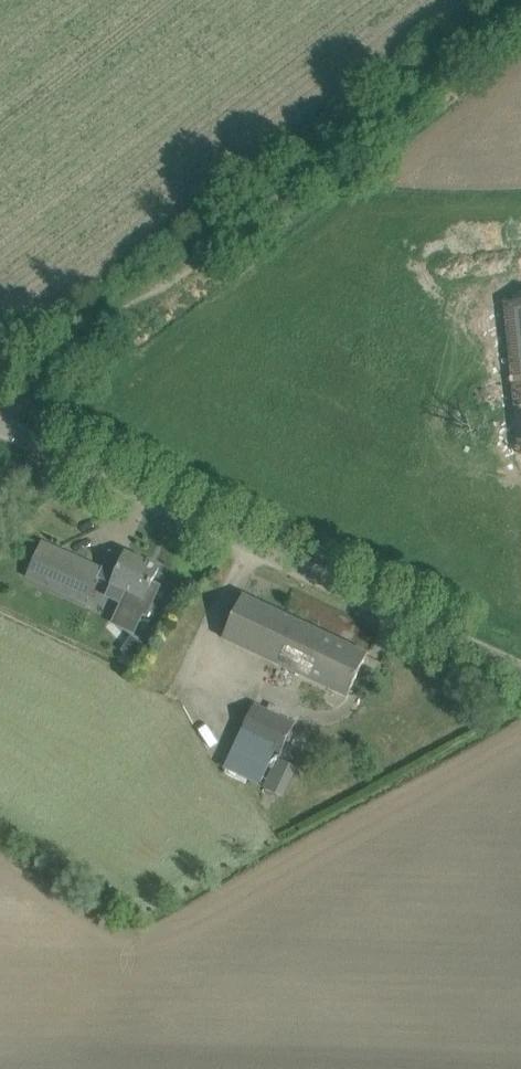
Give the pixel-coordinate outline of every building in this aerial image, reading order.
[(511,301),(518,426),(520,425),(520,301),(511,301)] [(43,543),(28,576),(85,602),(100,569),(43,543)] [(124,557),(112,583),(133,592),(127,606),(122,604),(114,623),(134,632),(143,613),(147,615),(160,586),(153,583),(159,568),(126,553),(124,557)] [(235,615),(224,637),(348,695),(359,674),(368,654),(244,595),(235,615)] [(294,724),(257,707),(254,705),(241,733),(281,752),(294,724)] [(263,789),(270,793),(282,799),(296,769),(277,760),(263,789)]
